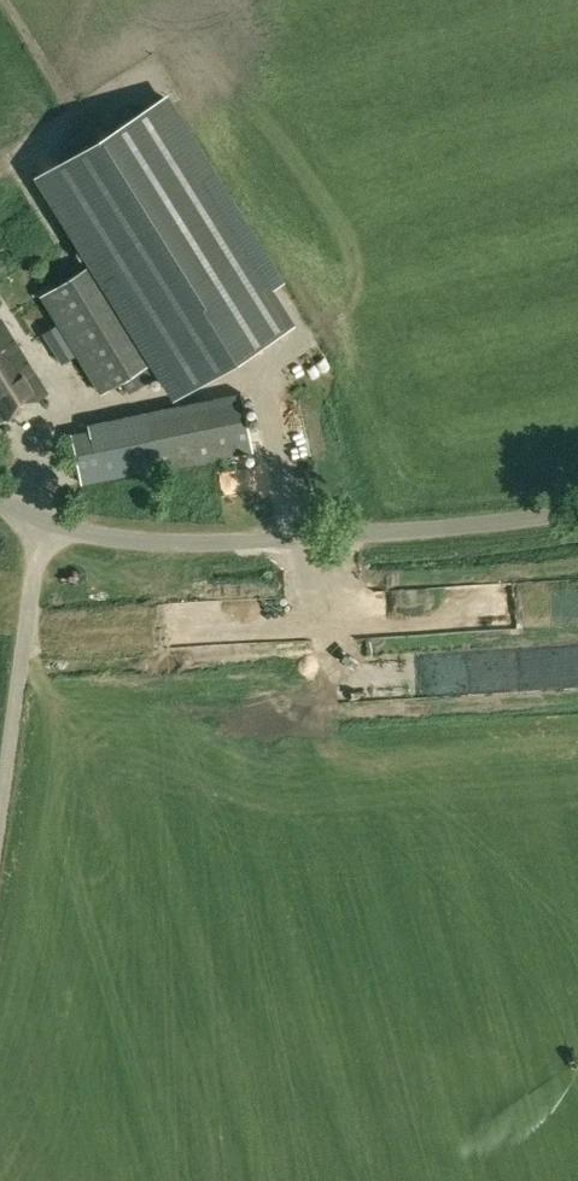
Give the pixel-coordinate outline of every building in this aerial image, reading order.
[(38,176),(92,263),(40,295),(101,392),(128,375),(136,388),(161,373),(178,401),(284,335),(259,294),(279,282),(165,97),(38,176)] [(45,393),(0,321),(0,421),(45,393)] [(145,415),(146,419),(71,435),(81,483),(154,467),(155,471),(253,450),(241,395),(145,415)] [(227,486),(269,484),(268,466),(226,468),(227,486)] [(124,569),(125,586),(142,585),(141,568),(124,569)]
